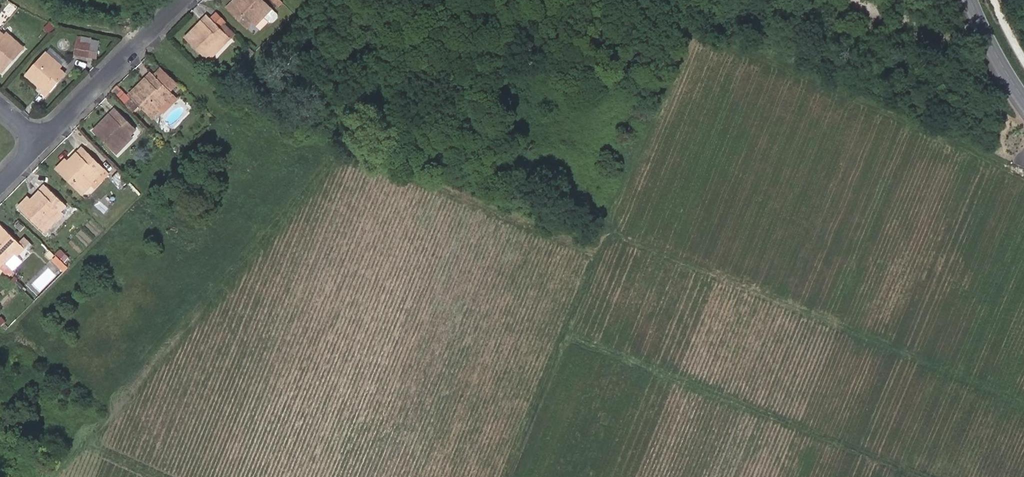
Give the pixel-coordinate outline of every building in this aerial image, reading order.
[(258,5),(254,0),(242,0),(240,2),(241,4),(250,13),(258,5)] [(241,4),(234,10),(236,12),(229,18),(228,17),(219,25),(239,46),(245,41),(248,38),(246,35),(252,28),(255,31),(262,25),(250,13),(241,4)] [(281,29),(268,15),(264,19),(276,32),(281,29)] [(248,38),(245,41),(247,43),(264,27),(262,25),(255,31),(252,28),(246,35),(248,38)] [(207,66),(221,51),(213,43),(218,37),(208,27),(203,33),(200,31),(194,37),(196,39),(188,47),(186,45),(178,53),(201,76),(209,68),(207,66)] [(10,49),(13,46),(4,38),(1,41),(10,49)] [(19,52),(13,46),(10,49),(1,41),(0,40),(0,74),(19,52)] [(99,45),(83,42),(80,55),(96,58),(99,45)] [(224,53),(221,51),(207,66),(209,68),(224,53)] [(46,70),(48,67),(43,62),(25,81),(39,94),(37,97),(44,103),(62,85),(54,78),(46,70)] [(57,74),(48,67),(46,70),(54,78),(57,74)] [(170,92),(175,87),(159,71),(154,77),(152,74),(146,81),(148,83),(140,91),(139,90),(131,98),(153,120),(162,111),(159,109),(167,100),(173,95),(170,92)] [(173,95),(167,100),(159,109),(163,113),(176,98),(173,95)] [(129,139),(136,132),(116,112),(109,120),(111,121),(103,129),(101,127),(94,134),(116,156),(123,149),(121,147),(129,139)] [(129,139),(121,147),(123,149),(131,141),(129,139)] [(89,184),(96,177),(103,171),(83,151),(77,157),(78,158),(70,166),(66,162),(57,171),(81,196),(91,186),(89,184)] [(103,171),(96,177),(89,184),(91,186),(95,189),(108,176),(103,171)] [(112,181),(123,192),(130,184),(119,173),(112,181)] [(49,223),(56,216),(64,209),(43,188),(36,195),(40,198),(32,205),(29,202),(19,211),(44,235),(53,227),(49,223)] [(60,220),(56,216),(49,223),(53,227),(60,220)] [(9,265),(16,258),(19,260),(27,252),(2,228),(0,230),(0,270),(2,272),(9,265)] [(63,250),(54,260),(62,268),(72,259),(63,250)] [(16,258),(9,265),(11,267),(19,260),(16,258)]
